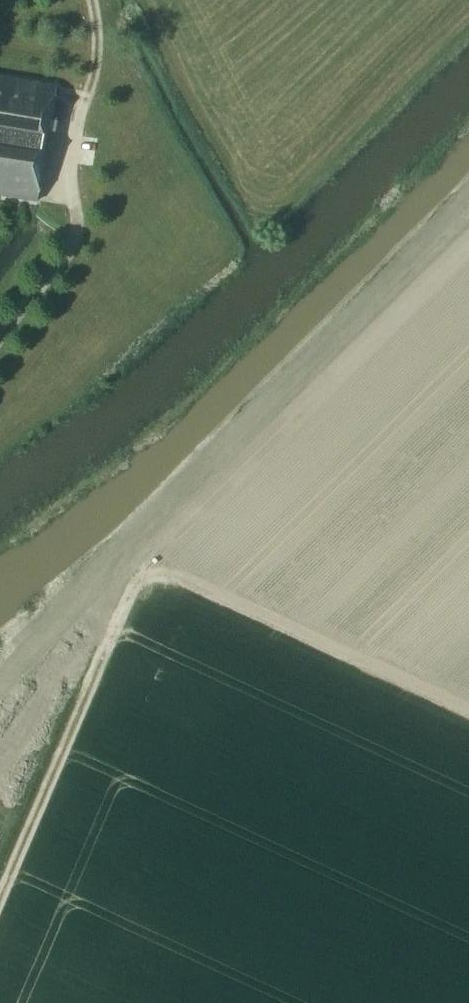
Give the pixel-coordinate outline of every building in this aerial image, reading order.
[(37,203),(55,89),(0,80),(0,197),(37,203)]
